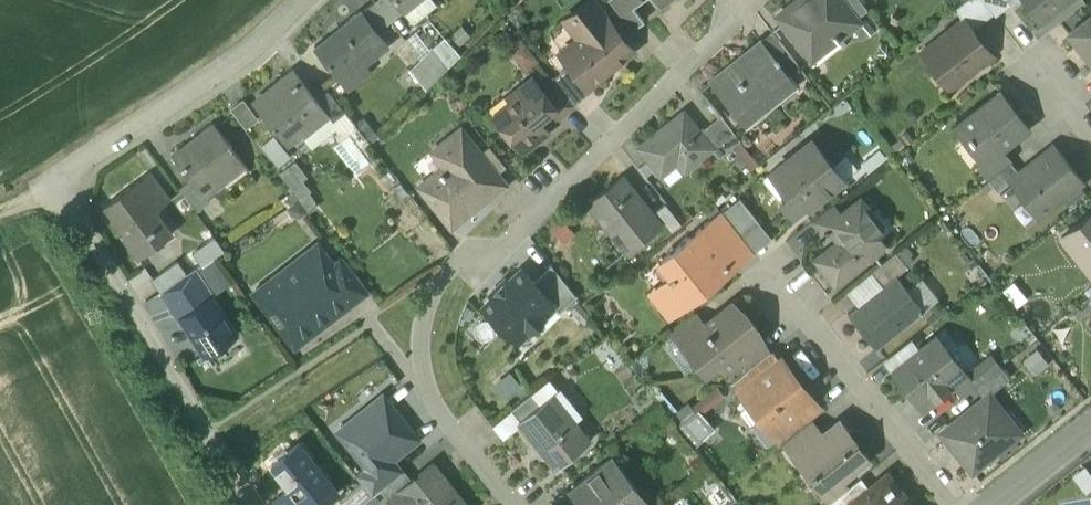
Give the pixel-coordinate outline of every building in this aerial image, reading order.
[(375,0),(361,12),(376,31),(391,20),(375,0)] [(396,0),(376,0),(375,0),(391,20),(404,10),(396,0)] [(404,10),(417,0),(396,0),(404,10)] [(592,0),(588,0),(565,19),(580,38),(561,53),(570,64),(587,86),(589,86),(633,50),(592,0)] [(626,0),(611,0),(633,28),(645,19),(633,5),(631,7),(626,0)] [(795,7),(791,3),(776,14),(807,53),(833,33),(843,45),(846,42),(841,36),(860,21),(856,16),(843,0),(802,0),(803,1),(795,7)] [(862,0),(843,0),(856,16),(868,7),(862,0)] [(955,9),(963,18),(964,17),(973,28),(993,11),(984,0),(966,0),(955,9)] [(1008,0),(986,0),(997,14),(1010,3),(1008,0)] [(1041,21),(1068,0),(1025,0),(1041,21)] [(360,10),(315,45),(338,75),(383,40),(376,31),(361,12),(360,10)] [(1069,34),(1090,61),(1090,16),(1069,34)] [(963,18),(923,50),(951,86),(992,53),(973,28),(964,17),(963,18)] [(799,64),(772,29),(761,38),(788,72),(799,64)] [(743,57),(733,65),(730,62),(709,79),(737,114),(750,103),(759,115),(760,114),(759,112),(797,83),(788,72),(761,38),(758,39),(767,51),(749,65),(743,57)] [(449,68),(432,47),(421,58),(438,79),(449,68)] [(438,79),(421,58),(410,69),(427,89),(438,79)] [(570,64),(554,77),(575,103),(592,90),(589,86),(587,86),(570,64)] [(293,69),(273,85),(274,87),(253,103),(282,139),(296,127),(301,134),(328,113),(317,98),(293,69)] [(575,103),(554,77),(539,89),(543,94),(553,107),(551,109),(557,117),(575,103)] [(536,100),(524,85),(507,98),(514,106),(494,121),(511,141),(513,140),(522,151),(536,139),(533,135),(544,126),(539,119),(551,109),(553,107),(543,94),(536,100)] [(344,110),(328,89),(317,98),(328,113),(332,119),(333,119),(344,110)] [(1002,90),(961,121),(971,134),(967,136),(971,141),(974,138),(987,155),(988,156),(1001,146),(1028,125),(1002,90)] [(356,124),(344,110),(333,119),(343,132),(356,124)] [(683,112),(639,146),(660,173),(686,153),(693,161),(711,148),(699,133),(683,112)] [(721,115),(699,133),(711,148),(718,157),(741,139),(721,115)] [(214,121),(172,154),(191,178),(204,195),(205,194),(225,178),(222,174),(241,159),(230,144),(231,143),(214,121)] [(478,153),(460,130),(439,146),(451,162),(421,185),(453,225),(484,200),(479,193),(498,178),(478,153)] [(813,139),(774,170),(789,189),(782,195),(781,197),(782,199),(792,212),(793,212),(795,213),(796,212),(805,205),(807,207),(844,178),(813,139)] [(1020,170),(1010,178),(1011,179),(1039,215),(1040,214),(1037,211),(1059,194),(1061,197),(1084,180),(1055,143),(1020,170)] [(507,166),(489,144),(478,153),(496,175),(507,166)] [(1001,146),(988,156),(987,155),(977,162),(990,178),(1012,160),(1001,146)] [(1012,160),(990,178),(999,189),(1011,179),(1010,178),(1020,170),(1012,160)] [(296,162),(281,173),(292,187),(307,176),(296,162)] [(150,172),(105,205),(126,233),(124,234),(139,255),(171,232),(150,202),(164,191),(150,172)] [(621,176),(587,203),(626,251),(660,224),(636,194),(634,196),(629,190),(631,189),(621,176)] [(204,195),(191,178),(180,187),(196,208),(208,198),(205,194),(204,195)] [(760,221),(740,196),(723,210),(742,234),(760,221)] [(880,224),(860,199),(843,213),(831,222),(832,223),(846,240),(835,249),(832,246),(818,258),(837,282),(879,248),(880,243),(879,240),(872,231),(880,224)] [(681,224),(664,203),(654,212),(671,232),(681,224)] [(834,203),(812,220),(821,232),(824,230),(827,233),(831,229),(829,226),(832,223),(831,222),(843,213),(834,203)] [(723,210),(702,227),(721,252),(721,251),(742,234),(723,210)] [(1064,235),(1084,261),(1090,255),(1090,214),(1064,235)] [(563,221),(552,230),(561,240),(571,231),(563,221)] [(701,229),(662,260),(673,275),(660,286),(678,309),(707,286),(708,282),(707,279),(704,276),(711,271),(714,275),(730,263),(721,251),(721,252),(702,227),(700,228),(701,229)] [(218,233),(195,248),(205,263),(228,247),(218,233)] [(318,244),(255,292),(295,344),(354,300),(336,277),(338,275),(338,272),(333,266),(334,265),(318,244)] [(897,252),(872,271),(873,272),(883,284),(897,273),(897,274),(908,266),(897,252)] [(369,289),(344,257),(334,265),(333,266),(338,272),(338,275),(336,277),(354,300),(369,289)] [(177,259),(153,276),(162,289),(186,273),(177,259)] [(204,284),(194,268),(186,273),(196,289),(204,284)] [(557,309),(561,313),(577,297),(550,269),(534,285),(557,309)] [(483,306),(520,344),(557,309),(534,285),(520,271),(483,306)] [(873,272),(850,290),(860,302),(883,284),(873,272)] [(186,273),(162,289),(172,305),(196,289),(186,273)] [(860,302),(849,311),(877,346),(925,308),(897,274),(897,273),(883,284),(860,302)] [(196,289),(172,305),(180,316),(211,296),(204,284),(196,289)] [(211,296),(180,316),(206,356),(237,335),(211,296)] [(732,301),(703,323),(704,324),(681,342),(682,344),(685,341),(696,355),(695,360),(705,373),(717,363),(723,370),(741,356),(740,355),(761,338),(754,329),(757,326),(745,310),(741,313),(732,301)] [(695,313),(672,331),(681,342),(704,324),(703,323),(695,313)] [(921,347),(892,369),(894,371),(899,367),(910,381),(907,383),(923,404),(921,406),(923,408),(954,384),(969,372),(968,371),(967,370),(963,373),(936,339),(940,335),(938,333),(921,347)] [(913,337),(884,359),(892,369),(921,347),(913,337)] [(761,338),(740,355),(741,356),(750,368),(771,351),(761,338)] [(781,361),(743,391),(782,440),(808,420),(820,410),(781,361)] [(977,363),(968,371),(969,372),(954,384),(963,395),(981,381),(988,376),(977,363)] [(988,376),(981,381),(990,392),(1011,375),(1003,364),(988,376)] [(532,393),(512,409),(520,420),(540,403),(532,393)] [(589,441),(552,394),(540,403),(520,420),(518,421),(555,468),(589,441)] [(418,439),(383,395),(338,431),(373,474),(374,475),(394,459),(418,439)] [(1001,418),(984,397),(942,429),(972,468),(1020,431),(1006,413),(1001,418)] [(704,437),(719,425),(702,403),(687,414),(704,437)] [(782,440),(781,441),(795,458),(822,437),(821,437),(808,420),(782,440)] [(842,420),(821,437),(822,437),(795,458),(810,477),(818,471),(827,484),(838,476),(867,453),(857,440),(858,440),(842,420)] [(300,441),(272,463),(290,487),(275,499),(280,504),(318,504),(334,492),(309,460),(313,457),(300,441)] [(571,489),(572,490),(574,488),(582,498),(582,503),(584,504),(641,504),(634,495),(639,491),(612,456),(571,489)] [(362,481),(373,495),(382,487),(403,470),(394,459),(374,475),(373,474),(362,481)] [(390,498),(396,504),(465,504),(433,464),(411,481),(390,498)] [(403,470),(382,487),(390,498),(411,481),(403,470)] [(853,501),(854,503),(856,504),(912,504),(887,474),(870,487),(853,501)] [(827,484),(819,490),(829,502),(847,487),(838,476),(827,484)] [(824,504),(852,504),(854,503),(853,501),(870,487),(861,476),(847,487),(829,502),(824,504)] [(339,499),(344,504),(360,504),(373,495),(362,481),(339,499)]
